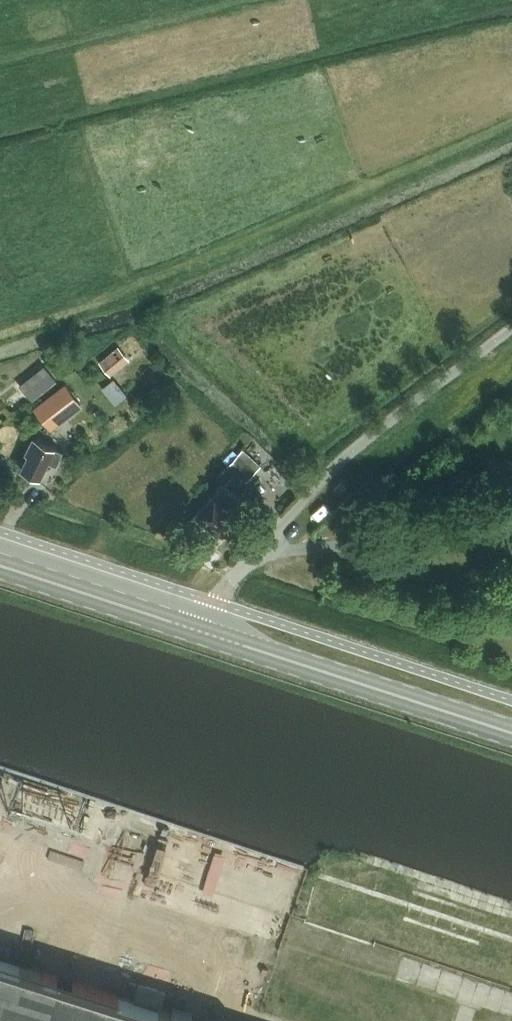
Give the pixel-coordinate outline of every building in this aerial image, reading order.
[(121,345),(103,360),(112,371),(130,356),(121,345)] [(19,384),(32,400),(57,381),(44,364),(19,384)] [(32,407),(51,431),(83,406),(65,382),(32,407)] [(25,454),(29,455),(22,469),(39,478),(48,459),(56,463),(61,451),(33,437),(25,454)] [(236,473),(245,481),(261,465),(244,448),(228,465),(236,473)] [(228,465),(220,473),(228,481),(236,473),(228,465)] [(245,506),(223,485),(196,515),(218,536),(245,506)] [(78,808),(26,793),(22,807),(30,809),(22,839),(65,852),(78,808)] [(90,817),(78,861),(90,864),(101,820),(90,817)] [(180,1016),(182,1011),(170,1008),(169,1012),(0,958),(0,1020),(196,1020),(180,1016)]
